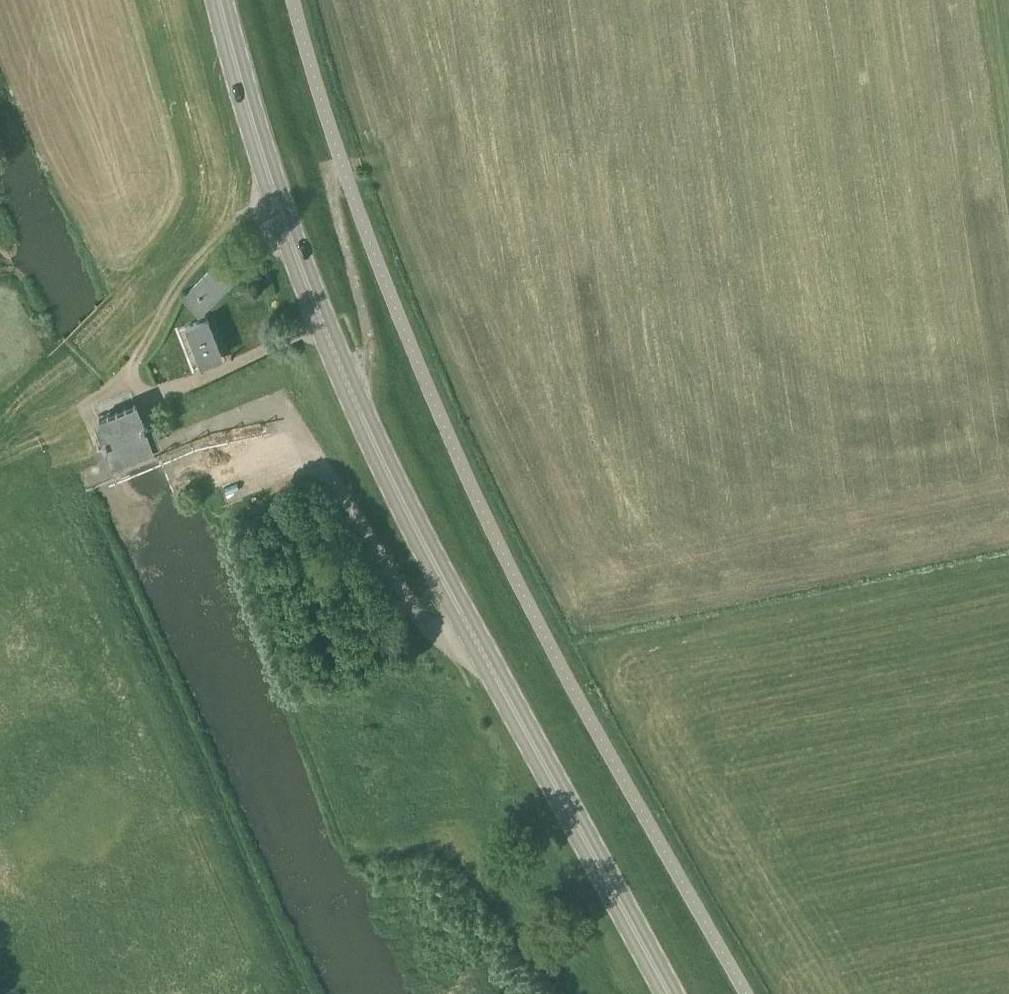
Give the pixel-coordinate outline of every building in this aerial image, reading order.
[(181,297),(199,315),(233,281),(215,263),(181,297)] [(221,357),(206,319),(186,326),(201,364),(221,357)] [(97,421),(106,442),(113,458),(114,462),(151,447),(150,444),(142,426),(134,405),(97,421)] [(153,421),(142,426),(150,444),(162,440),(153,421)] [(113,458),(106,442),(96,446),(103,463),(113,458)] [(241,502),(248,490),(237,483),(230,495),(241,502)]
